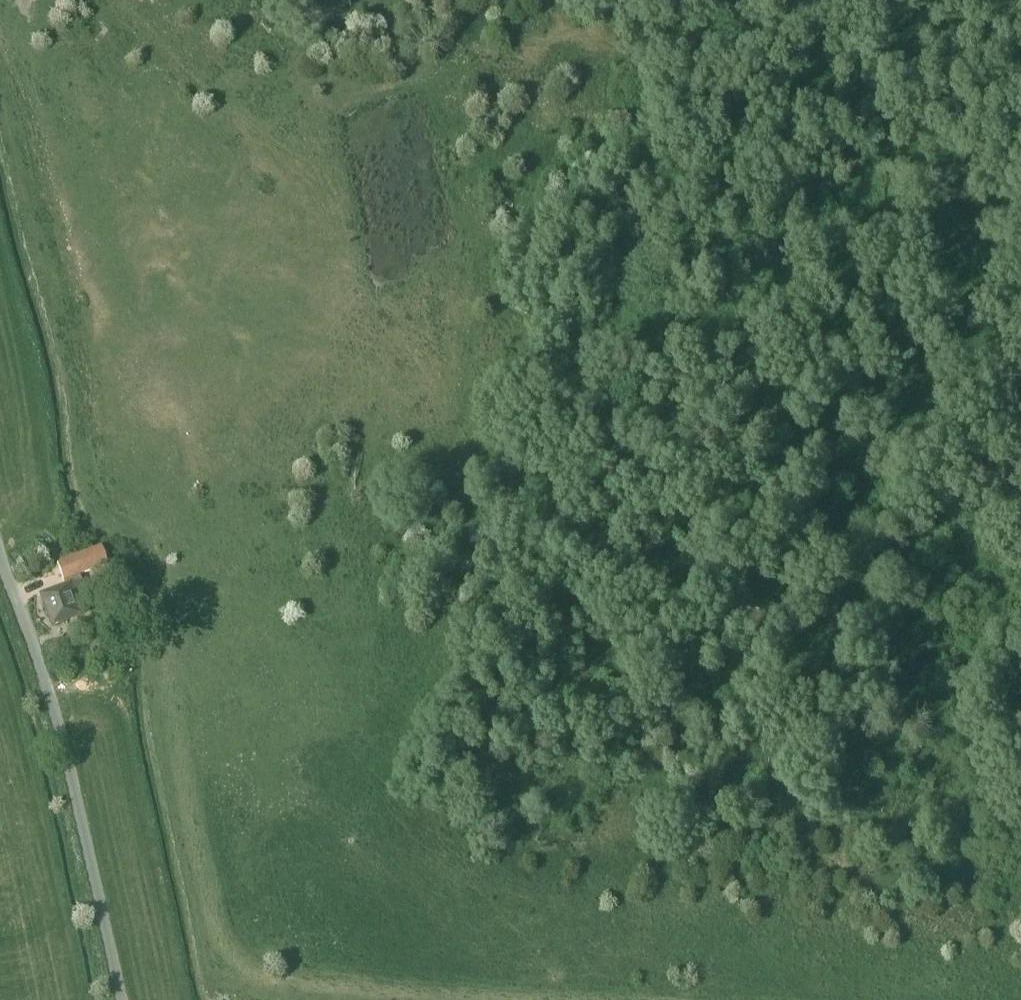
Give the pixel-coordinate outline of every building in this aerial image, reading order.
[(83,552),(85,557),(86,556),(91,572),(90,572),(91,573),(105,568),(98,547),(83,552)] [(86,556),(85,557),(59,565),(64,580),(66,585),(40,593),(50,624),(81,614),(77,601),(87,598),(80,575),(90,572),(91,572),(86,556)]
